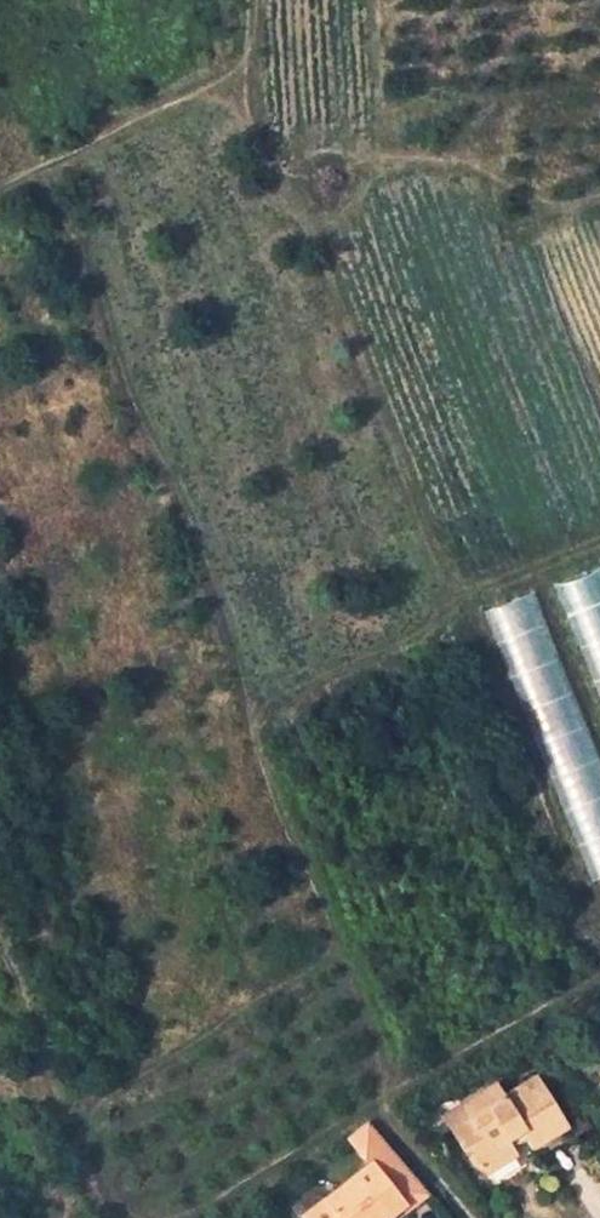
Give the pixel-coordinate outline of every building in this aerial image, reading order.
[(525,1125),(529,1131),(535,1141),(569,1125),(540,1076),(506,1094),(499,1081),(464,1101),(471,1114),(453,1123),(472,1157),(487,1165),(520,1148),(515,1138),(511,1132),(525,1125)] [(471,1114),(464,1101),(446,1111),(453,1123),(471,1114)] [(349,1133),(371,1160),(305,1212),(310,1217),(379,1217),(403,1199),(407,1204),(428,1187),(370,1117),(349,1133)] [(511,1132),(515,1138),(529,1131),(525,1125),(511,1132)]
